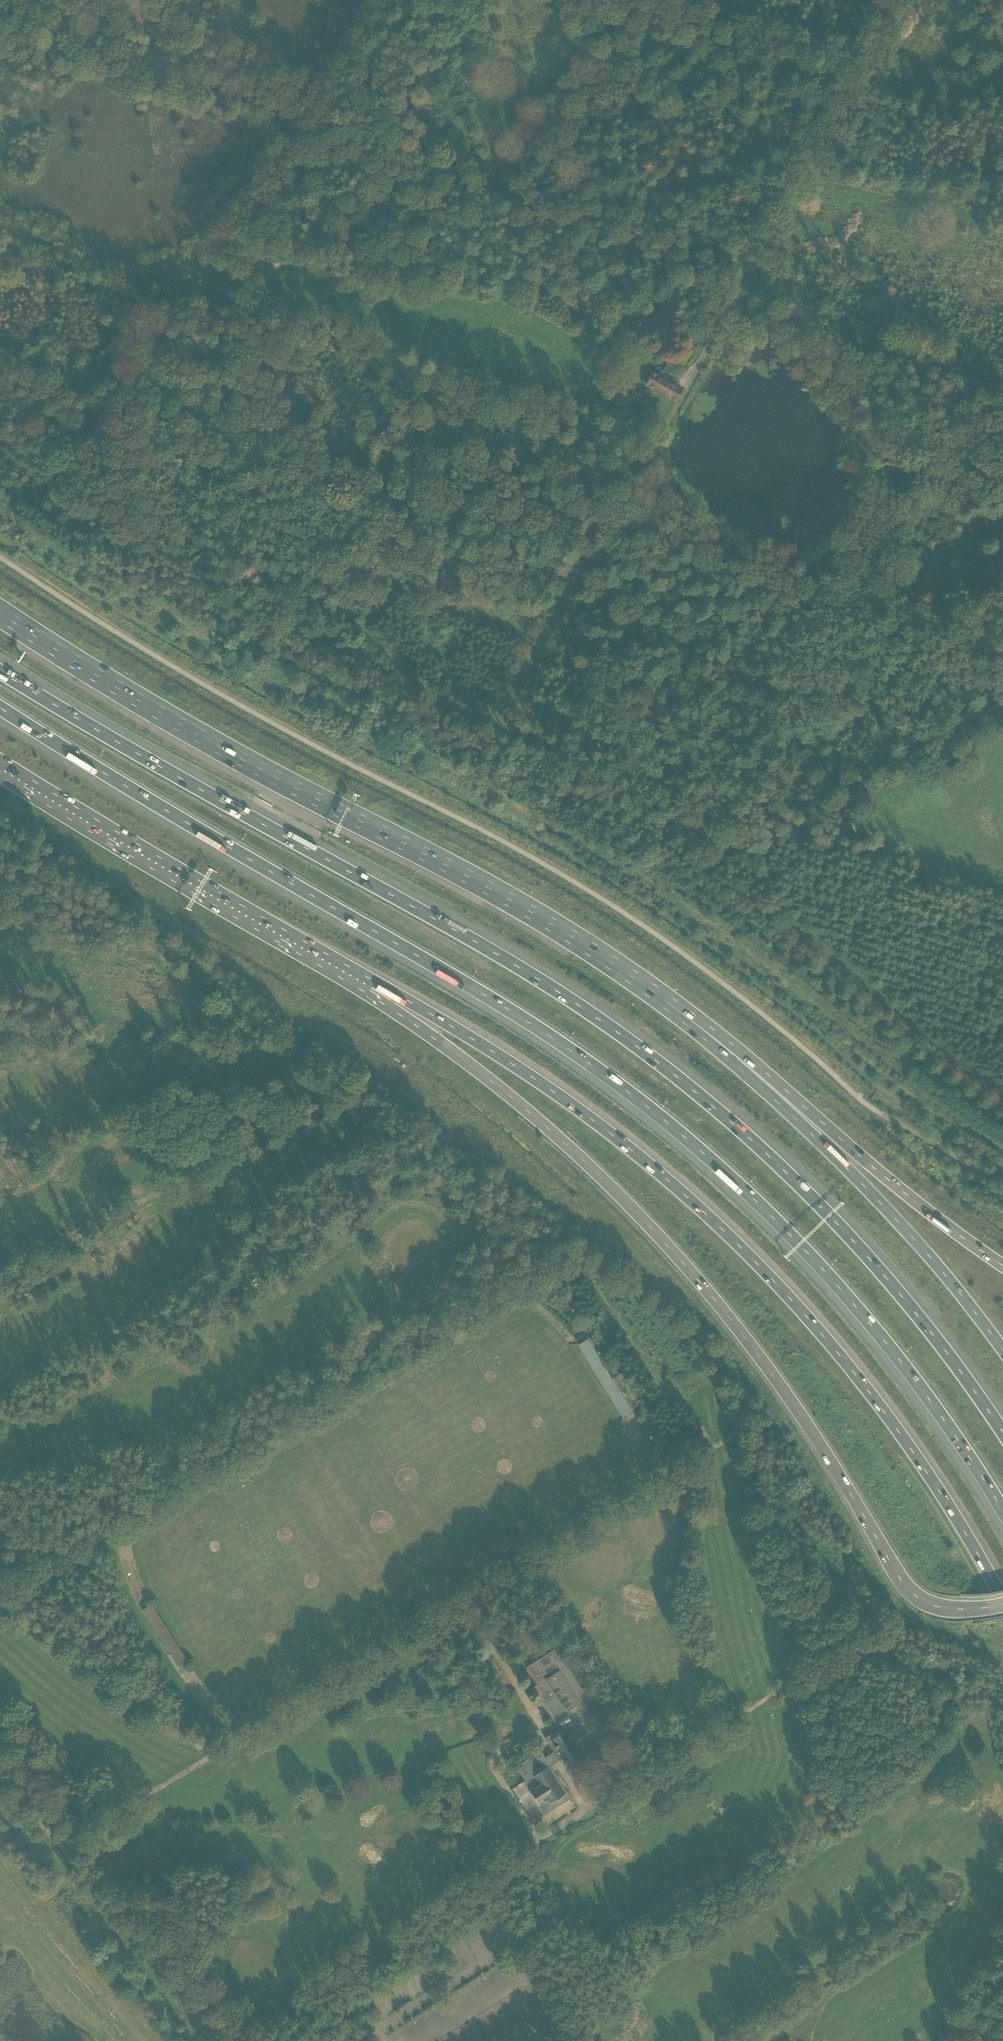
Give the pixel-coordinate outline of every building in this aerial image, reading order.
[(647,386),(675,401),(682,388),(654,373),(647,386)] [(484,1417),(474,1419),(477,1429),(486,1427),(484,1417)] [(557,1648),(526,1667),(536,1685),(564,1732),(551,1740),(569,1769),(573,1766),(584,1759),(581,1754),(613,1735),(588,1694),(584,1697),(581,1692),(583,1691),(557,1648)] [(541,1751),(516,1767),(545,1811),(553,1806),(555,1808),(571,1798),(541,1751)]
